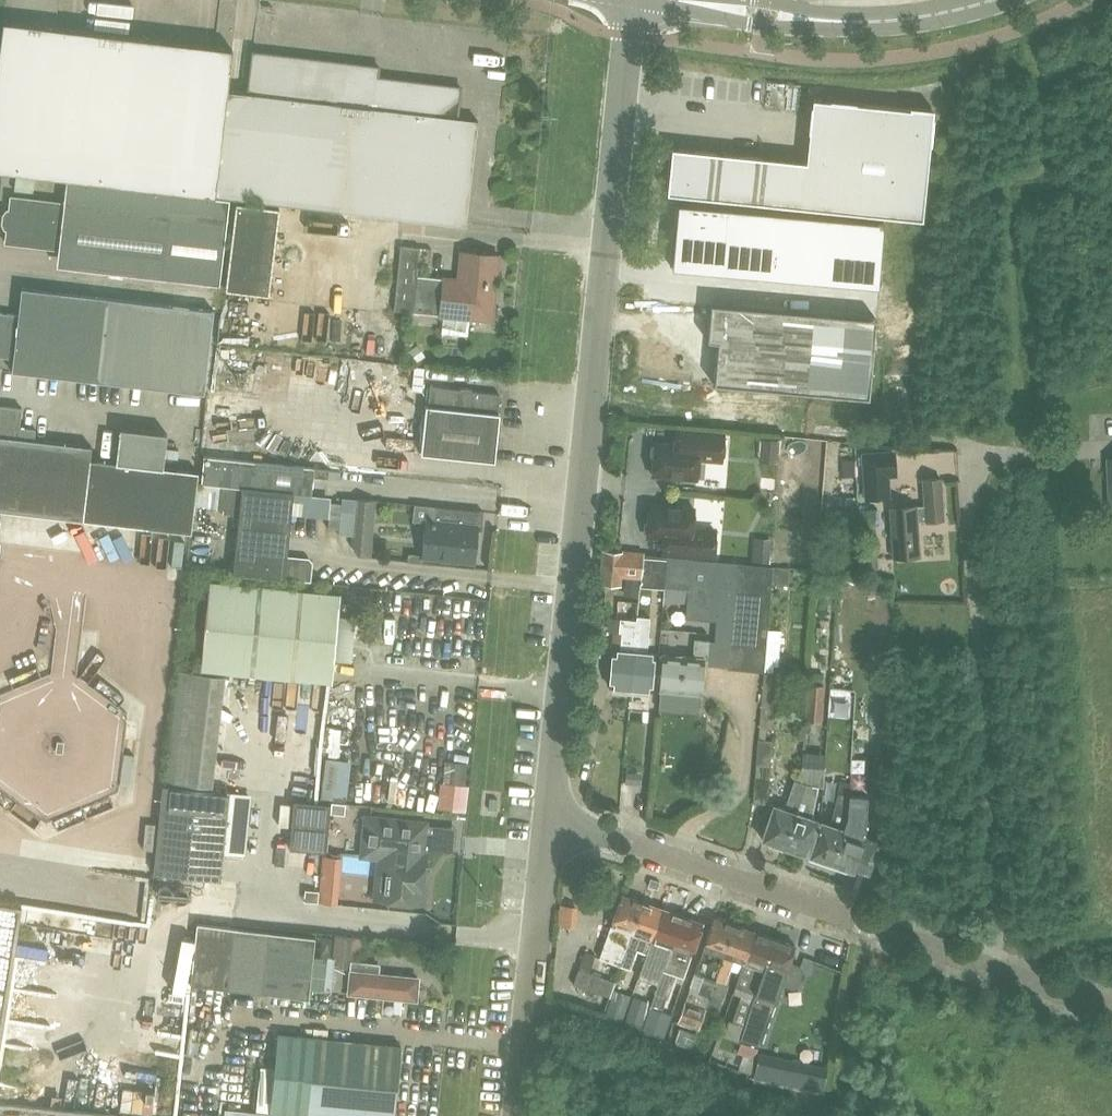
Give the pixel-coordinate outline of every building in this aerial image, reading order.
[(19,172),(146,187),(215,195),(228,90),(233,49),(163,40),(3,22),(0,48),(0,170),(19,172)] [(215,195),(457,224),(466,225),(478,120),(457,117),(461,86),(378,76),(379,66),(253,51),(248,92),(228,90),(215,195)] [(922,219),(933,111),(823,100),(817,163),(806,161),(803,161),(799,205),(799,207),(922,219)] [(667,193),(757,202),(757,201),(762,157),(672,148),(667,193)] [(33,192),(35,175),(16,173),(14,190),(33,192)] [(11,196),(9,209),(5,242),(76,250),(74,268),(220,285),(230,199),(67,179),(64,202),(11,196)] [(677,202),(671,268),(723,272),(724,272),(775,277),(826,282),(878,286),(884,221),(832,216),(781,212),(729,207),(677,202)] [(236,203),(225,290),(268,295),(279,208),(236,203)] [(498,255),(462,251),(461,252),(466,253),(463,280),(417,275),(420,247),(400,245),(393,310),(413,311),(440,315),(492,320),(498,255)] [(98,380),(107,297),(21,288),(18,314),(0,312),(0,356),(13,358),(12,371),(98,380)] [(213,309),(107,297),(98,380),(204,392),(213,309)] [(710,303),(707,340),(717,341),(713,384),(869,398),(876,318),(710,303)] [(412,363),(419,357),(413,348),(405,353),(412,363)] [(427,386),(420,454),(495,461),(500,413),(498,413),(500,393),(473,391),(470,388),(462,387),(459,389),(427,386)] [(163,467),(167,433),(120,427),(116,462),(90,459),(92,446),(34,439),(36,428),(20,426),(22,407),(0,404),(0,510),(191,532),(198,471),(163,467)] [(724,434),(695,431),(676,430),(675,444),(655,442),(655,444),(651,447),(651,455),(654,458),(652,474),(697,478),(698,458),(721,460),(724,434)] [(780,438),(760,437),(759,461),(778,462),(780,438)] [(886,446),(857,448),(860,496),(889,494),(887,470),(886,446)] [(200,483),(220,485),(293,493),(311,494),(313,476),(328,477),(329,468),(203,455),(200,483)] [(943,519),(940,478),(923,479),(924,505),(890,507),(893,557),(919,555),(916,520),(925,519),(925,520),(943,519)] [(285,578),(311,581),(313,562),(309,557),(287,555),(293,493),(220,485),(217,513),(238,515),(233,573),(285,578)] [(647,536),(664,537),(663,551),(713,556),(715,530),(692,528),(694,507),(650,504),(648,520),(645,523),(644,531),(647,534),(647,536)] [(461,508),(434,506),(433,521),(431,521),(428,555),(473,560),(477,525),(460,524),(461,508)] [(841,507),(842,524),(855,524),(854,507),(841,507)] [(877,558),(875,525),(874,508),(861,509),(864,558),(877,558)] [(772,538),(753,536),(751,560),(770,561),(772,538)] [(640,576),(640,570),(641,558),(642,553),(604,550),(601,583),(619,584),(619,574),(640,576)] [(668,556),(667,560),(666,572),(665,586),(689,588),(688,603),(688,606),(687,617),(712,619),(716,620),(722,560),(668,556)] [(640,570),(666,572),(667,560),(641,558),(640,570)] [(772,566),(772,583),(789,584),(789,567),(772,566)] [(827,577),(817,576),(817,591),(827,591),(827,577)] [(340,594),(313,591),(208,581),(199,668),(267,675),(331,681),(331,682),(333,660),(349,662),(354,617),(338,615),(339,605),(340,594)] [(653,653),(647,653),(649,629),(650,616),(636,615),(636,620),(630,692),(646,694),(647,689),(650,689),(653,653)] [(612,649),(609,686),(613,686),(613,691),(630,692),(636,620),(619,618),(618,630),(620,630),(619,650),(612,649)] [(781,629),(767,628),(764,664),(778,665),(781,629)] [(700,693),(702,662),(703,657),(709,658),(710,640),(695,639),(693,656),(662,654),(659,690),(664,690),(665,695),(674,695),(676,691),(684,692),(686,697),(694,697),(697,693),(700,693)] [(226,784),(236,673),(184,669),(174,780),(226,784)] [(773,740),(765,740),(767,727),(771,728),(774,706),(770,706),(771,699),(775,699),(777,671),(764,671),(762,700),(755,801),(768,802),(773,740)] [(806,720),(823,721),(825,684),(809,682),(806,720)] [(337,756),(331,796),(357,799),(363,759),(337,756)] [(477,782),(475,782),(477,761),(452,759),(448,807),(475,809),(477,782)] [(797,805),(782,849),(796,853),(797,851),(805,854),(817,819),(810,817),(817,786),(818,767),(801,766),(800,781),(805,783),(797,805)] [(635,782),(635,772),(626,772),(625,782),(635,782)] [(774,805),(762,839),(770,842),(769,844),(782,849),(797,805),(805,783),(800,781),(794,779),(786,802),(784,808),(774,805)] [(821,821),(809,855),(818,858),(817,861),(830,865),(845,822),(847,794),(848,783),(839,781),(831,824),(821,821)] [(254,851),(261,794),(184,785),(182,807),(172,806),(165,872),(233,879),(236,849),(254,851)] [(845,822),(830,865),(844,870),(845,867),(852,870),(853,870),(854,867),(868,872),(879,841),(864,836),(867,796),(847,794),(845,822)] [(331,802),(293,798),(288,848),(326,852),(331,802)] [(345,803),(331,802),(330,812),(344,814),(345,803)] [(375,898),(388,900),(423,903),(423,902),(421,902),(426,853),(423,853),(426,823),(370,817),(365,857),(379,859),(375,898)] [(153,821),(151,843),(167,845),(170,823),(153,821)] [(340,880),(320,878),(318,901),(338,904),(340,880)] [(622,955),(640,902),(620,895),(598,958),(618,965),(622,955)] [(622,955),(618,965),(619,966),(620,964),(630,967),(637,948),(646,951),(650,939),(661,909),(640,902),(622,955)] [(567,904),(565,922),(581,924),(584,906),(567,904)] [(657,983),(662,969),(680,915),(661,909),(650,939),(646,951),(656,955),(650,973),(647,979),(657,983)] [(701,923),(680,915),(662,969),(672,972),(682,976),(690,953),(701,923)] [(694,971),(684,1002),(705,1009),(715,978),(733,924),(713,917),(694,971)] [(715,978),(705,1009),(717,1013),(724,990),(723,990),(733,959),(742,962),(753,931),(733,924),(715,978)] [(316,942),(198,928),(191,988),(310,1003),(316,942)] [(737,978),(734,985),(745,988),(755,992),(773,938),(753,931),(742,962),(737,978)] [(355,937),(335,934),(329,989),(341,990),(343,967),(351,968),(355,937)] [(332,937),(321,936),(319,962),(329,963),(332,937)] [(744,1026),(740,1040),(760,1047),(781,984),(793,988),(795,987),(801,969),(800,967),(788,963),(794,945),(773,938),(755,992),(751,1003),(744,1026)] [(348,992),(405,998),(416,999),(418,978),(377,974),(378,965),(364,963),(363,972),(351,971),(348,992)] [(573,984),(578,986),(609,997),(609,995),(614,981),(579,968),(573,984)] [(684,1002),(678,1020),(698,1027),(705,1009),(684,1002)] [(664,1039),(672,1015),(650,1008),(642,1031),(664,1039)] [(728,1020),(723,1036),(739,1041),(740,1040),(744,1026),(728,1020)] [(349,1040),(277,1033),(274,1067),(269,1113),(298,1115),(394,1115),(401,1046),(349,1040)] [(821,1060),(735,1049),(734,1050),(750,1053),(746,1080),(817,1090),(821,1060)]
